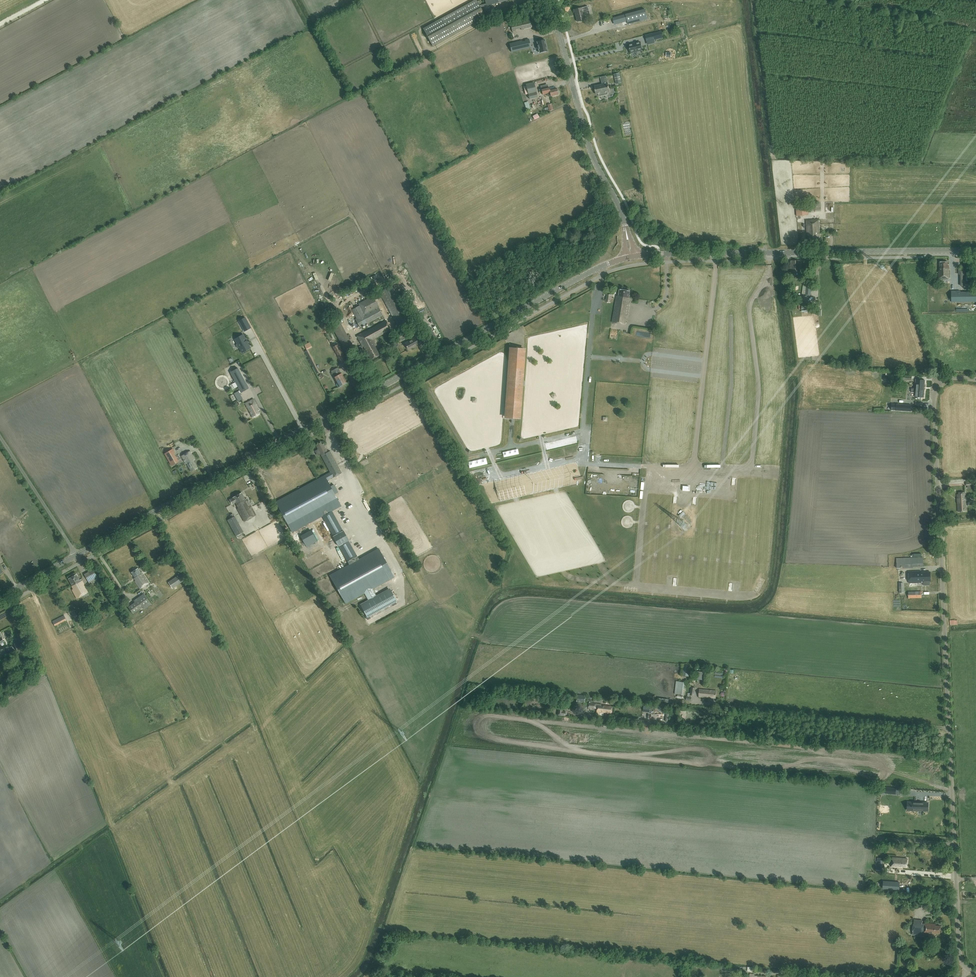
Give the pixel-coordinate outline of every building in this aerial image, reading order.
[(509,0),(485,0),(486,4),(479,5),(476,0),(475,0),(423,28),(433,46),(486,17),(480,7),(486,6),(487,6),(509,0)] [(584,20),(583,12),(589,10),(588,6),(581,8),(574,9),(577,22),(584,20)] [(645,9),(626,14),(629,24),(648,19),(645,9)] [(521,30),(532,27),(530,19),(518,22),(517,20),(510,21),(512,32),(516,31),(515,29),(521,28),(521,30)] [(608,41),(609,45),(622,41),(619,33),(609,36),(610,40),(608,41),(607,37),(597,40),(598,45),(599,44),(598,42),(601,42),(601,43),(608,41)] [(529,39),(525,40),(525,41),(522,41),(509,44),(511,52),(531,47),(529,39)] [(547,51),(544,39),(537,41),(537,44),(536,45),(537,49),(538,48),(540,53),(547,51)] [(640,42),(629,45),(631,53),(642,50),(640,42)] [(608,83),(607,79),(607,76),(601,77),(601,81),(602,84),(599,85),(594,86),(596,94),(599,93),(599,96),(608,94),(608,91),(610,91),(608,83)] [(528,94),(536,92),(534,83),(526,85),(528,94)] [(544,89),(543,85),(541,86),(543,95),(547,94),(547,96),(548,97),(551,96),(558,94),(556,88),(550,90),(549,87),(544,89)] [(796,206),(796,216),(808,215),(808,205),(796,206)] [(820,233),(819,219),(806,220),(806,233),(808,233),(808,236),(809,236),(809,241),(820,240),(819,233),(820,233)] [(791,263),(791,272),(801,272),(801,260),(793,260),(793,263),(791,263)] [(948,265),(948,262),(939,262),(940,271),(938,271),(938,279),(949,279),(949,264),(948,265)] [(398,326),(411,319),(392,285),(379,292),(398,326)] [(612,322),(620,323),(625,324),(627,316),(628,316),(630,302),(628,302),(630,291),(619,289),(618,296),(616,296),(612,322)] [(352,310),(354,315),(351,317),(353,321),(355,319),(360,327),(383,315),(373,296),(358,304),(359,306),(352,310)] [(805,303),(801,304),(802,311),(811,310),(810,303),(807,303),(807,304),(805,304),(805,303)] [(334,325),(341,322),(339,316),(331,319),(334,325)] [(245,317),(239,321),(242,327),(245,331),(251,328),(245,317)] [(386,320),(357,336),(362,347),(364,346),(371,359),(379,355),(374,345),(376,345),(373,340),(391,330),(386,320)] [(408,333),(411,337),(418,333),(416,328),(408,333)] [(239,337),(235,339),(238,344),(239,347),(242,352),(247,349),(247,350),(250,348),(248,343),(247,340),(246,341),(243,335),(239,337)] [(408,350),(415,346),(419,344),(415,337),(404,343),(408,350)] [(342,362),(347,359),(339,344),(334,347),(342,362)] [(518,418),(523,348),(511,347),(506,417),(518,418)] [(238,368),(230,372),(241,393),(249,388),(238,368)] [(339,387),(347,382),(341,373),(339,369),(332,373),(335,377),(334,378),(339,387)] [(911,393),(915,393),(914,397),(924,397),(925,385),(925,380),(916,379),(915,388),(914,388),(914,389),(911,388),(911,393)] [(243,399),(238,391),(234,393),(238,402),(243,399)] [(245,403),(252,417),(259,414),(255,406),(257,405),(254,399),(245,403)] [(330,472),(333,477),(333,478),(342,473),(330,451),(328,452),(322,441),(315,445),(330,472)] [(173,449),(165,454),(171,464),(172,465),(179,462),(178,460),(174,453),(175,452),(173,449)] [(195,459),(192,454),(190,451),(181,456),(186,464),(187,463),(191,472),(198,468),(193,460),(195,459)] [(276,502),(293,532),(322,516),(327,514),(332,511),(341,506),(327,480),(333,477),(330,472),(276,502)] [(244,522),(256,515),(247,498),(245,499),(242,492),(233,497),(233,498),(230,499),(232,504),(236,503),(239,508),(237,509),(244,522)] [(958,512),(966,511),(965,492),(959,493),(959,495),(957,495),(958,512)] [(349,564),(359,559),(353,550),(348,541),(349,540),(346,535),(343,530),(343,531),(337,521),(332,511),(327,514),(322,516),(328,526),(333,536),(336,541),(338,546),(339,546),(342,552),(346,558),(347,561),(349,564)] [(243,532),(235,518),(234,516),(227,520),(236,536),(243,532)] [(318,541),(311,530),(300,535),(306,548),(318,541)] [(365,593),(372,589),(394,577),(379,548),(359,559),(349,564),(337,571),(330,575),(344,600),(346,603),(365,593)] [(924,568),(923,558),(923,557),(902,558),(902,568),(924,568)] [(142,572),(141,573),(138,568),(131,572),(136,580),(135,581),(140,589),(149,582),(142,572)] [(99,580),(93,569),(84,574),(90,585),(99,580)] [(921,571),(909,571),(909,572),(909,583),(924,582),(924,585),(930,585),(930,581),(931,581),(930,572),(923,572),(923,574),(921,574),(921,571)] [(168,582),(173,588),(187,579),(183,573),(178,576),(177,576),(168,582)] [(77,598),(89,592),(81,579),(80,580),(76,574),(68,579),(74,589),(72,590),(77,598)] [(377,597),(372,589),(365,593),(369,601),(361,605),(367,616),(366,616),(368,620),(371,618),(369,615),(391,603),(393,606),(396,604),(395,601),(396,600),(390,589),(377,597)] [(152,604),(144,593),(133,601),(134,602),(128,607),(133,614),(143,607),(144,610),(152,604)] [(926,609),(932,609),(932,605),(932,595),(929,595),(929,603),(924,603),(924,605),(926,605),(926,609)] [(74,611),(68,614),(71,620),(77,616),(74,611)] [(66,620),(64,615),(52,621),(55,626),(66,620)] [(20,642),(15,645),(18,652),(29,647),(22,632),(17,634),(20,642)] [(690,695),(694,696),(696,688),(691,687),(690,693),(688,693),(687,696),(686,700),(691,701),(692,697),(690,696),(690,695)] [(699,697),(716,698),(716,690),(699,689),(699,697)] [(591,703),(591,697),(586,697),(585,698),(589,699),(588,708),(591,709),(591,708),(592,708),(592,709),(595,709),(595,708),(598,708),(597,712),(607,713),(607,714),(612,714),(612,706),(601,705),(601,704),(591,703)] [(557,715),(565,716),(565,711),(563,711),(563,708),(558,708),(557,715)] [(908,803),(907,811),(923,812),(924,804),(908,803)] [(902,867),(907,868),(908,858),(892,857),(892,867),(902,868),(902,867)] [(884,881),(883,888),(899,890),(900,882),(884,881)] [(940,934),(941,926),(936,925),(936,924),(925,923),(925,925),(922,925),(922,920),(914,919),(912,934),(923,935),(924,933),(931,934),(931,933),(940,934)]
